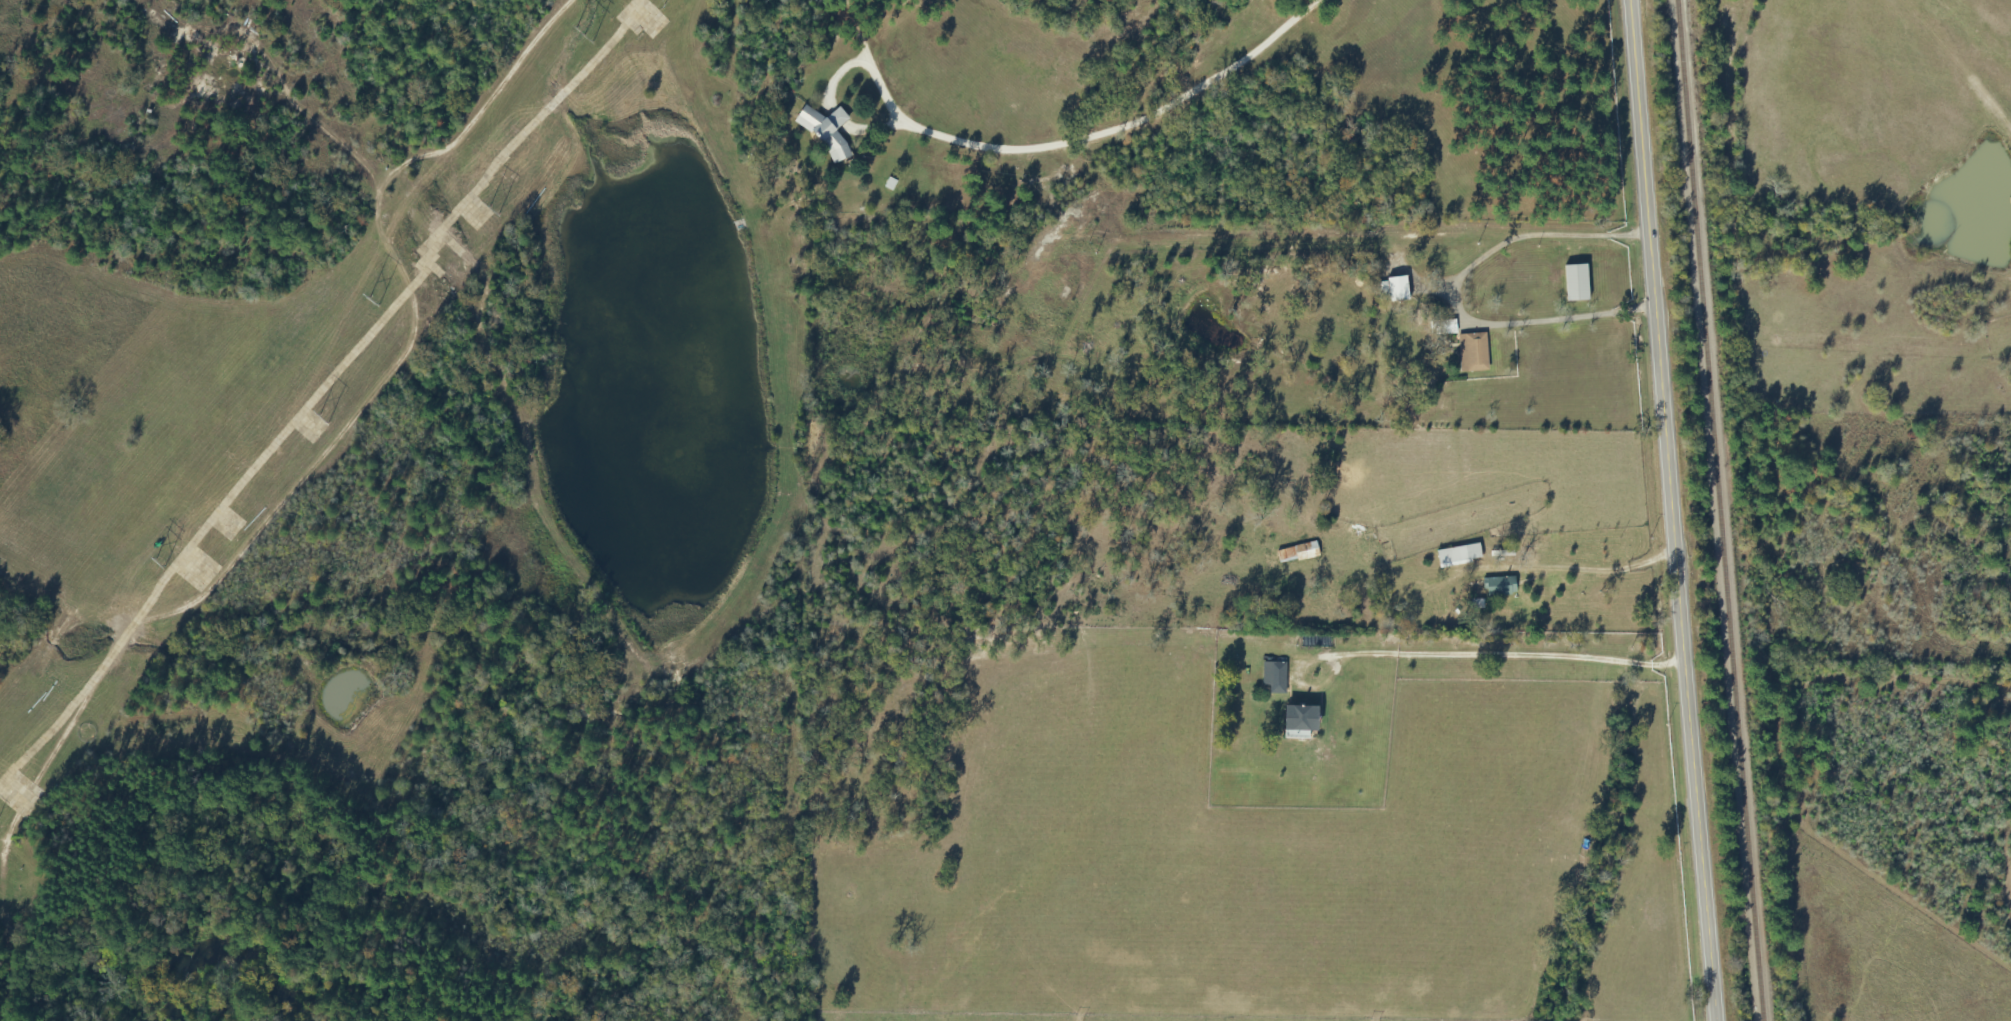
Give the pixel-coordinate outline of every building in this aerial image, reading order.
[(834,137),(847,116),(834,109),(827,121),(802,106),(789,127),(843,160),(851,147),(834,137)] [(1587,302),(1587,266),(1563,266),(1564,303),(1587,302)] [(1387,304),(1408,302),(1405,277),(1385,279),(1387,304)] [(1453,336),(1453,321),(1438,322),(1438,336),(1453,336)] [(1458,373),(1486,373),(1485,335),(1457,335),(1458,373)] [(1275,551),(1278,566),(1317,560),(1315,544),(1275,551)] [(1467,566),(1464,548),(1435,552),(1437,570),(1467,566)] [(1516,597),(1516,579),(1483,579),(1483,597),(1516,597)] [(1261,688),(1267,688),(1267,696),(1284,696),(1284,663),(1261,663),(1261,688)] [(1314,708),(1282,707),(1281,740),(1314,740),(1314,708)]
